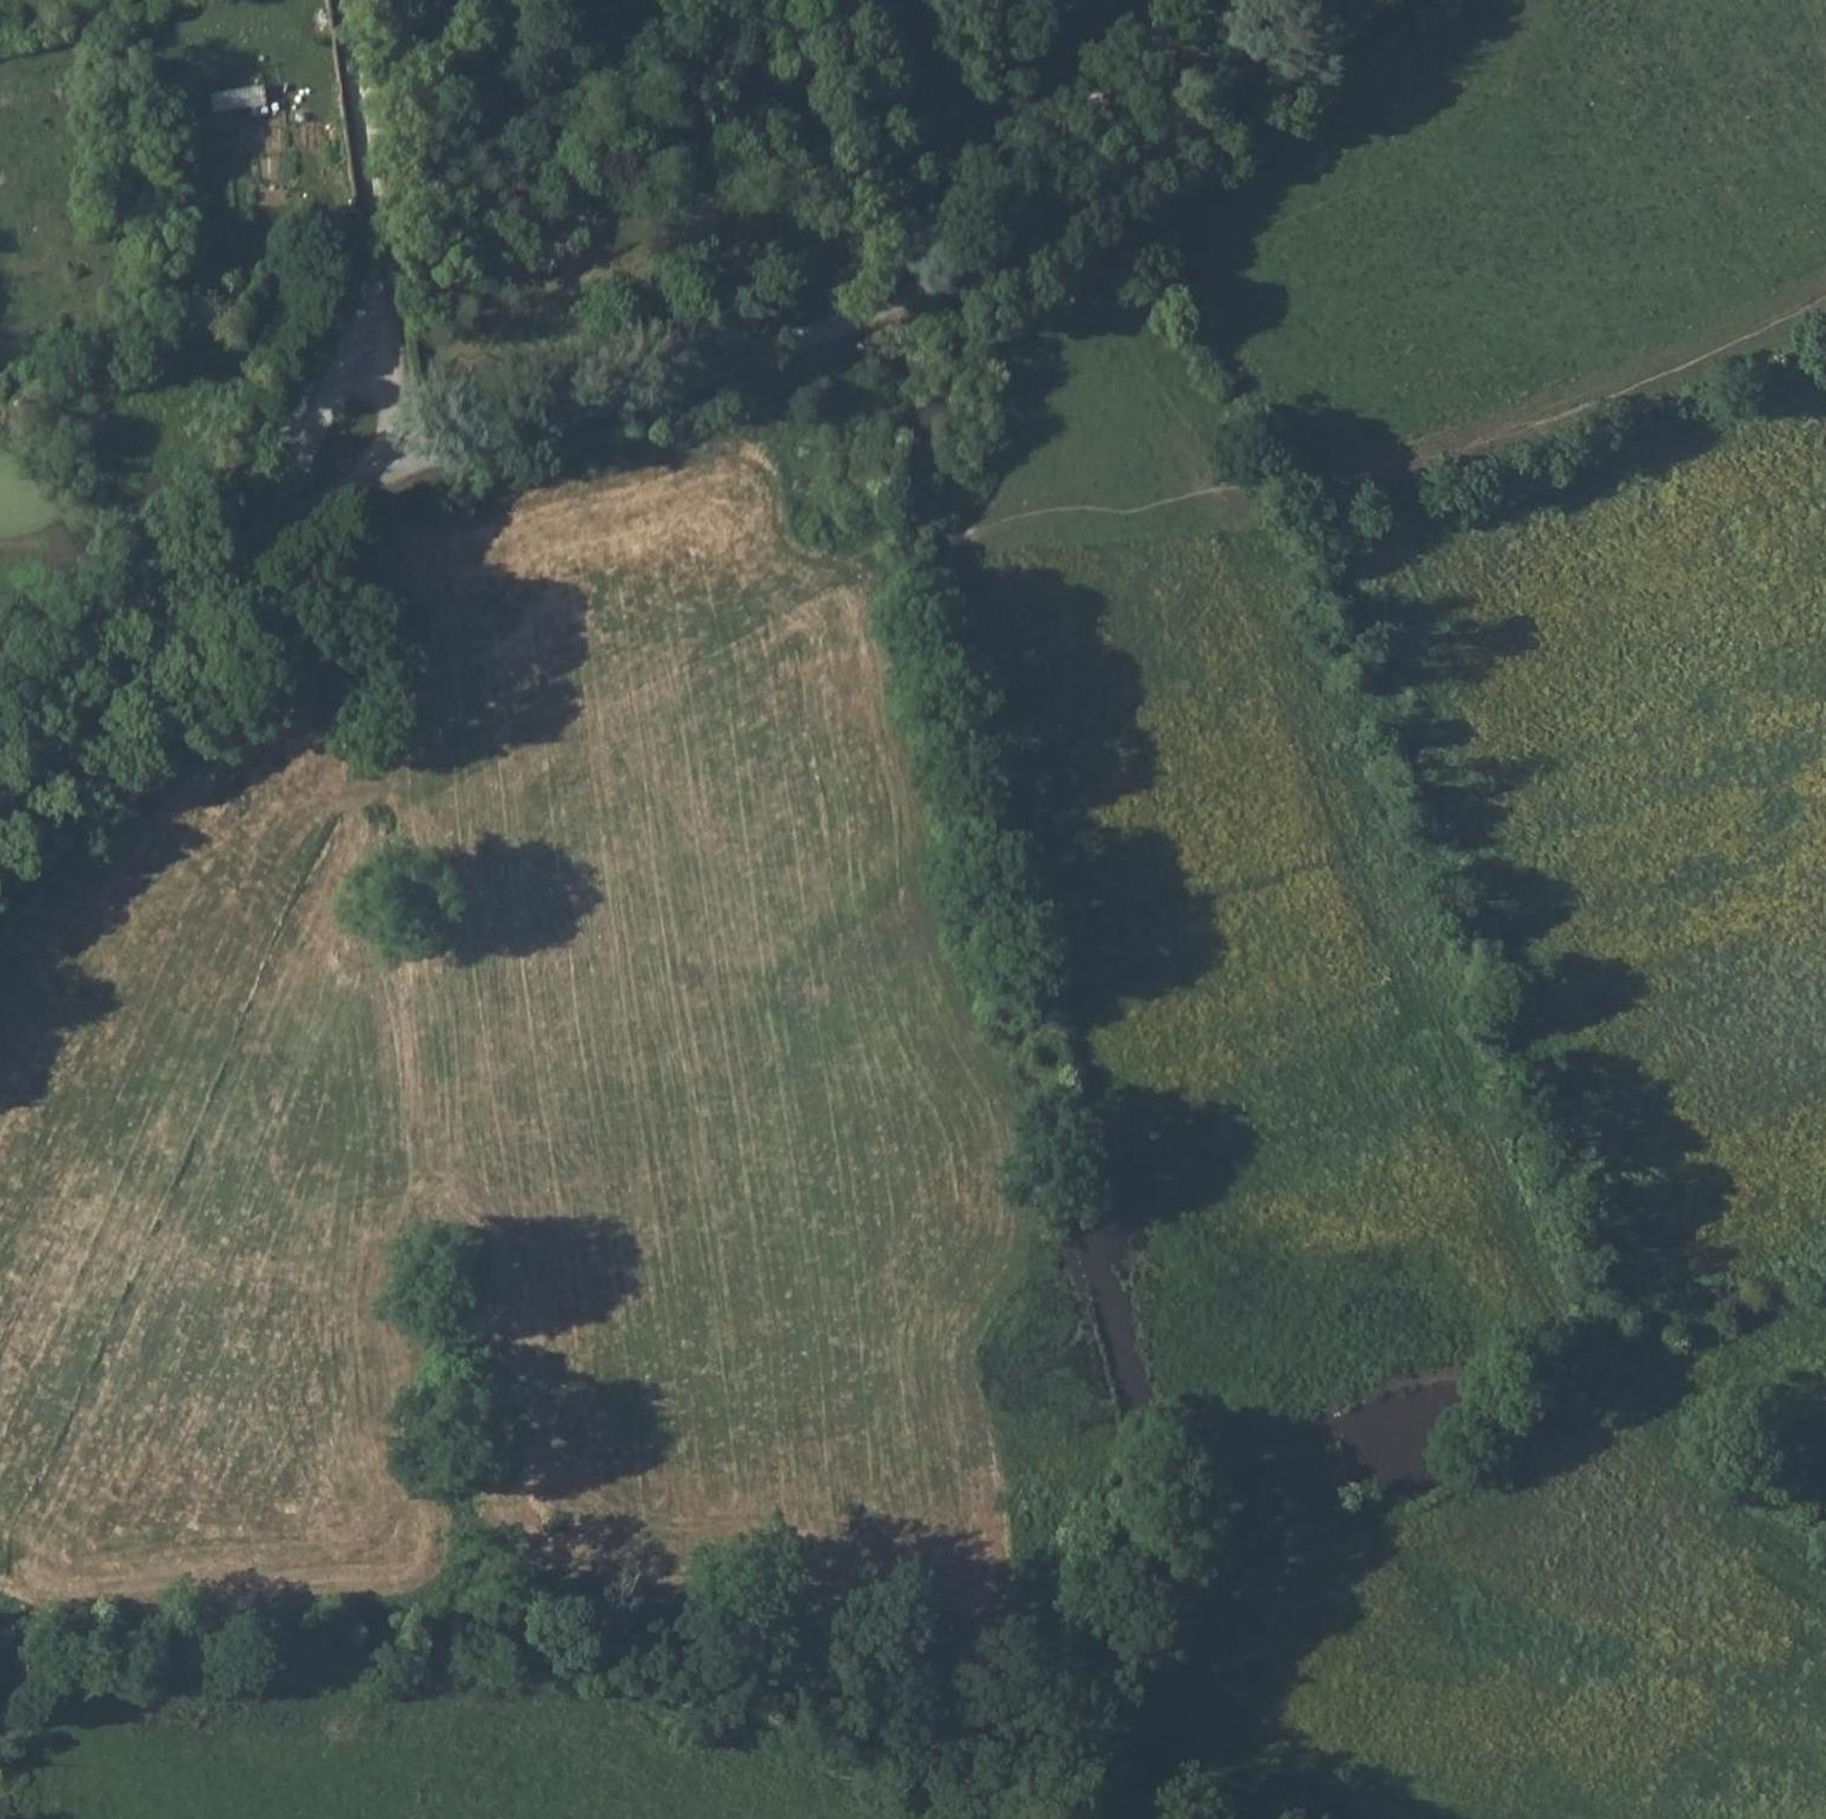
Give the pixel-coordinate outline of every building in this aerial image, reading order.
[(215,92),(217,112),(271,106),(268,86),(215,92)] [(320,133),(318,134),(307,141),(298,150),(311,158),(324,143),(320,133)]
